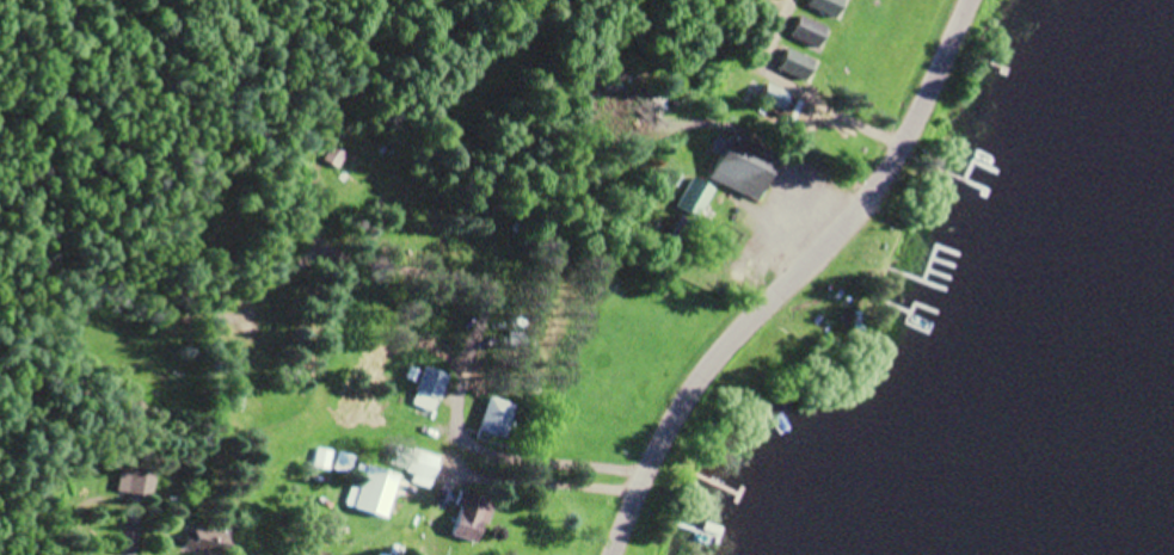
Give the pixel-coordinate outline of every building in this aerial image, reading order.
[(809,5),(811,0),(844,0),(836,18),(809,5)] [(801,16),(826,26),(818,47),(793,36),(801,16)] [(791,48),(815,60),(805,79),(781,68),(791,48)] [(760,100),(769,84),(798,98),(789,116),(760,100)] [(715,148),(723,131),(777,156),(760,199),(712,177),(723,152),(715,148)] [(338,173),(347,157),(332,149),(323,164),(338,173)] [(344,180),(351,183),(359,162),(352,160),(344,180)] [(392,172),(424,186),(419,197),(387,183),(392,172)] [(680,204),(696,178),(714,190),(697,216),(680,204)] [(669,246),(683,252),(694,226),(680,220),(669,246)] [(412,369),(422,378),(434,365),(451,382),(435,400),(407,374),(412,369)] [(490,397),(512,405),(503,436),(480,428),(490,397)] [(413,471),(391,464),(397,443),(438,457),(429,486),(410,480),(413,471)] [(333,450),(330,470),(315,467),(319,448),(333,450)] [(355,457),(346,475),(334,469),(343,451),(355,457)] [(349,504),(362,464),(398,477),(383,517),(349,504)] [(124,468),(156,474),(152,498),(119,492),(124,468)] [(477,542),(449,534),(462,492),(490,500),(477,542)] [(223,534),(220,554),(213,554),(192,551),(196,530),(223,534)]
